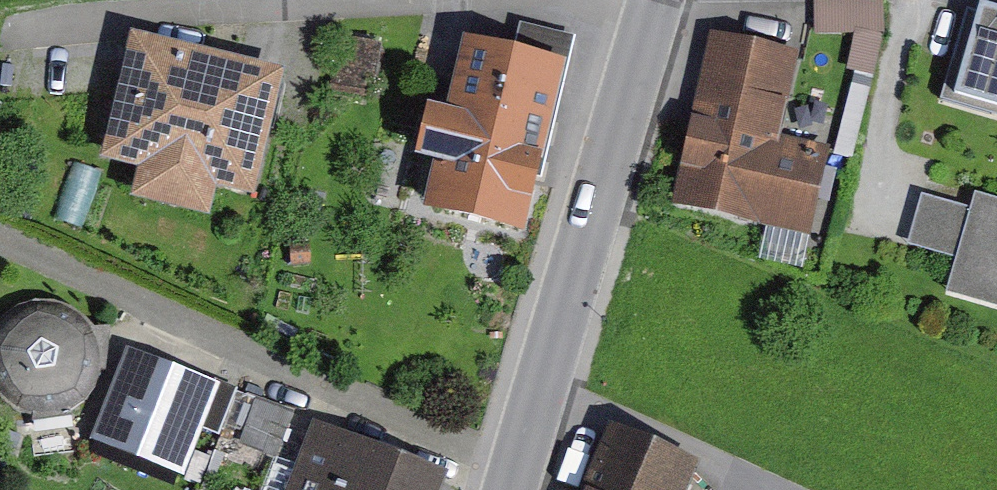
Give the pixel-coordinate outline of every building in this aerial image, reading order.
[(856,59),(888,59),(889,0),(820,0),(820,20),(856,20),(856,59)] [(976,8),(950,96),(996,110),(996,5),(991,3),(988,12),(976,8)] [(223,214),(232,180),(267,189),(296,68),(146,32),(117,153),(153,162),(145,196),(223,214)] [(806,50),(725,32),(689,198),(826,228),(843,151),(786,139),(806,50)] [(579,60),(479,41),(448,202),(547,222),(579,60)] [(984,208),(969,257),(959,291),(996,302),(996,194),(989,191),(984,208)] [(922,243),(969,257),(984,208),(936,194),(929,219),(922,243)] [(111,375),(115,356),(112,338),(103,321),(89,308),(71,300),(52,298),(33,303),(17,313),(5,328),(0,344),(0,368),(5,384),(17,399),(33,409),(52,414),(71,412),(88,405),(102,392),(111,375)] [(222,392),(141,359),(107,440),(191,474),(222,392)] [(462,470),(331,419),(303,489),(454,489),(462,470)] [(627,424),(600,489),(703,489),(715,460),(627,424)]
